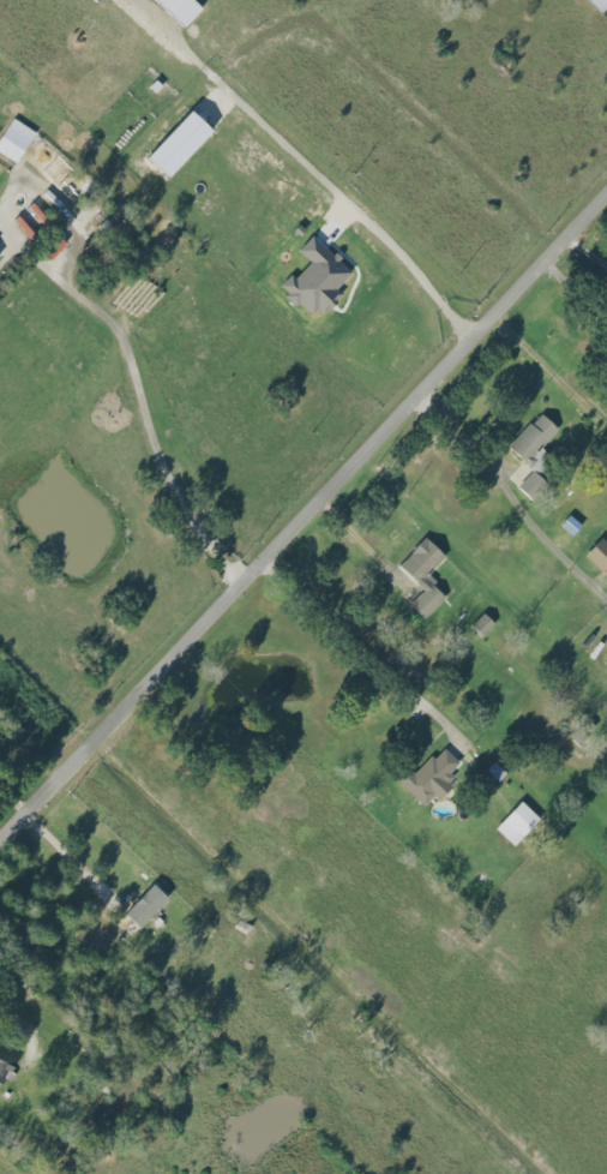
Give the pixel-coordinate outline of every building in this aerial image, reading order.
[(194,0),(157,0),(185,27),(203,8),(194,0)] [(602,12),(606,7),(606,0),(589,0),(602,12)] [(170,177),(214,130),(192,110),(148,157),(170,177)] [(13,118),(0,139),(0,153),(17,163),(36,132),(13,118)] [(61,177),(70,166),(42,143),(33,155),(61,177)] [(52,260),(67,243),(59,237),(44,253),(52,260)] [(509,447),(534,471),(518,487),(533,501),(550,483),(539,473),(545,467),(534,456),(559,430),(541,413),(509,447)] [(561,526),(572,536),(582,526),(570,516),(561,526)] [(423,591),(410,605),(424,619),(447,597),(426,576),(445,557),(426,538),(398,566),(423,591)] [(606,573),(606,543),(602,538),(585,556),(605,575),(606,573)] [(495,624),(484,613),(472,626),(483,636),(495,624)] [(424,807),(434,796),(439,801),(453,787),(446,780),(461,764),(445,749),(435,759),(432,755),(415,774),(409,769),(398,781),(424,807)] [(487,771),(500,781),(507,773),(495,762),(487,771)] [(541,820),(522,802),(496,829),(515,847),(541,820)] [(141,897),(134,891),(126,900),(132,905),(116,922),(132,936),(142,926),(136,921),(163,891),(154,884),(141,897)] [(5,1085),(14,1060),(0,1055),(0,1083),(5,1085)]
